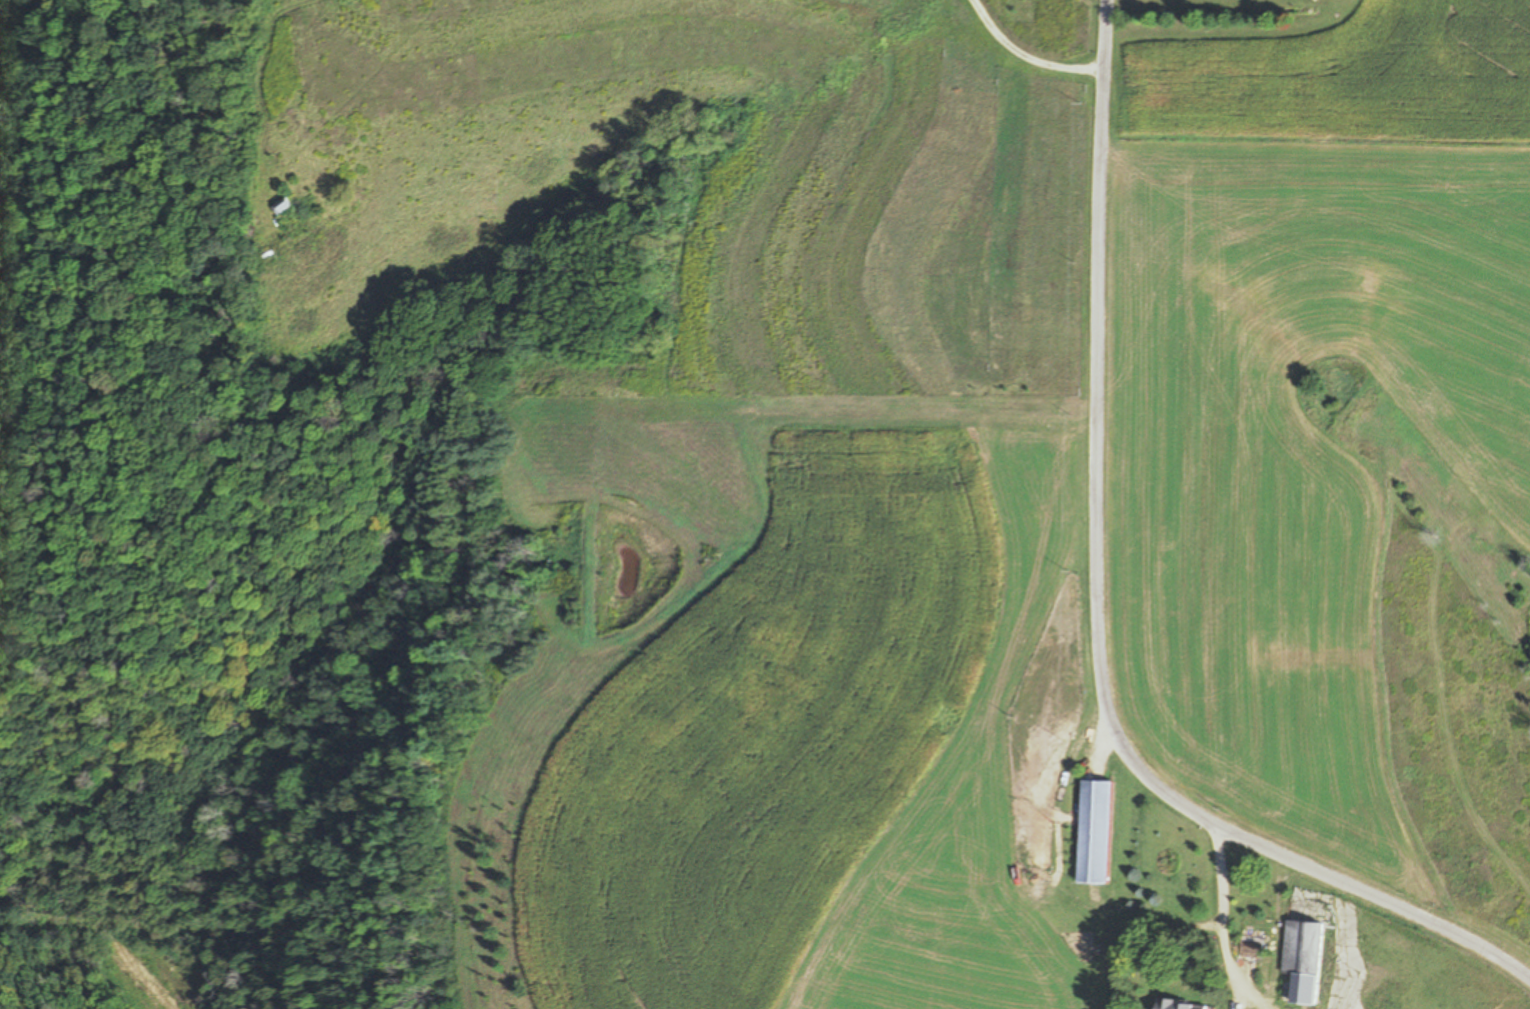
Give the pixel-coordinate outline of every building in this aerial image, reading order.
[(1110,782),(1080,781),(1076,885),(1106,886),(1110,782)] [(1283,924),(1279,1006),(1313,1008),(1317,925),(1283,924)] [(1236,961),(1260,963),(1263,943),(1238,940),(1236,961)]
